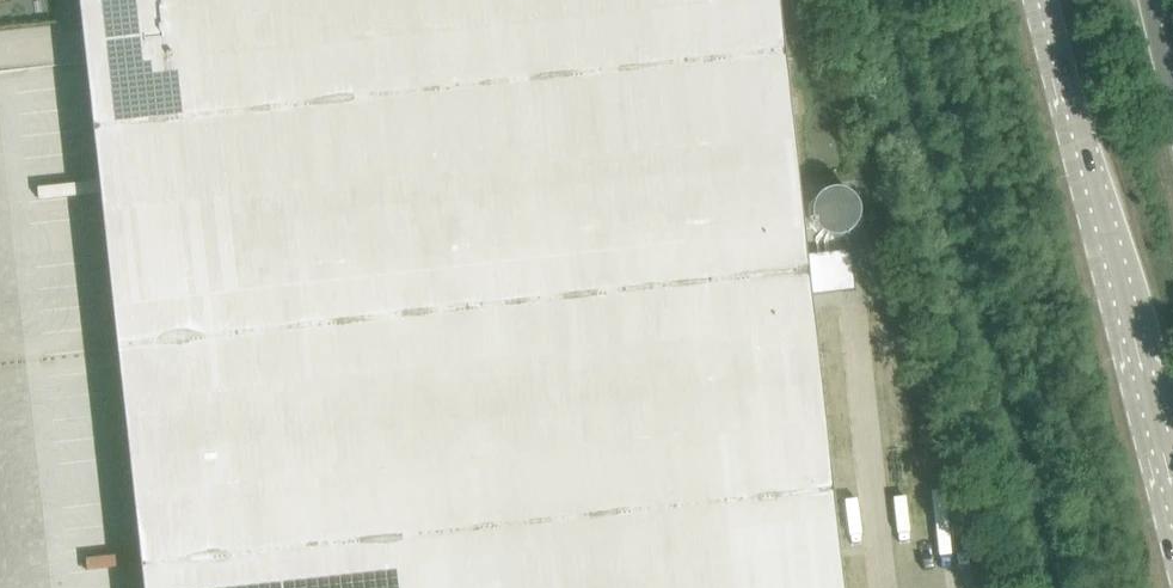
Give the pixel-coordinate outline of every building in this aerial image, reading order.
[(123,351),(808,276),(805,255),(777,0),(83,0),(123,351)] [(123,351),(148,587),(842,587),(810,296),(855,291),(851,250),(805,255),(808,276),(123,351)]
